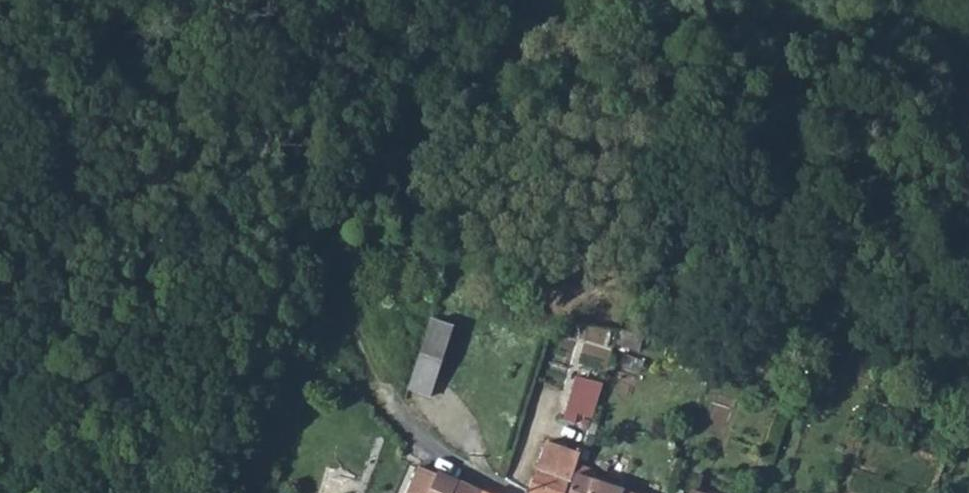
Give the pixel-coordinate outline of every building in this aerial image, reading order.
[(424,320),(406,387),(432,396),(449,328),(424,320)] [(579,408),(595,412),(603,378),(576,371),(564,414),(576,417),(579,408)] [(910,373),(901,398),(909,400),(916,374),(910,373)] [(532,488),(546,492),(570,492),(574,476),(576,466),(583,467),(586,455),(587,447),(547,435),(532,488)] [(576,492),(656,492),(604,474),(607,464),(586,455),(583,467),(580,477),(576,492)] [(576,466),(574,476),(580,477),(583,467),(576,466)] [(437,492),(489,492),(490,490),(447,471),(437,492)]
